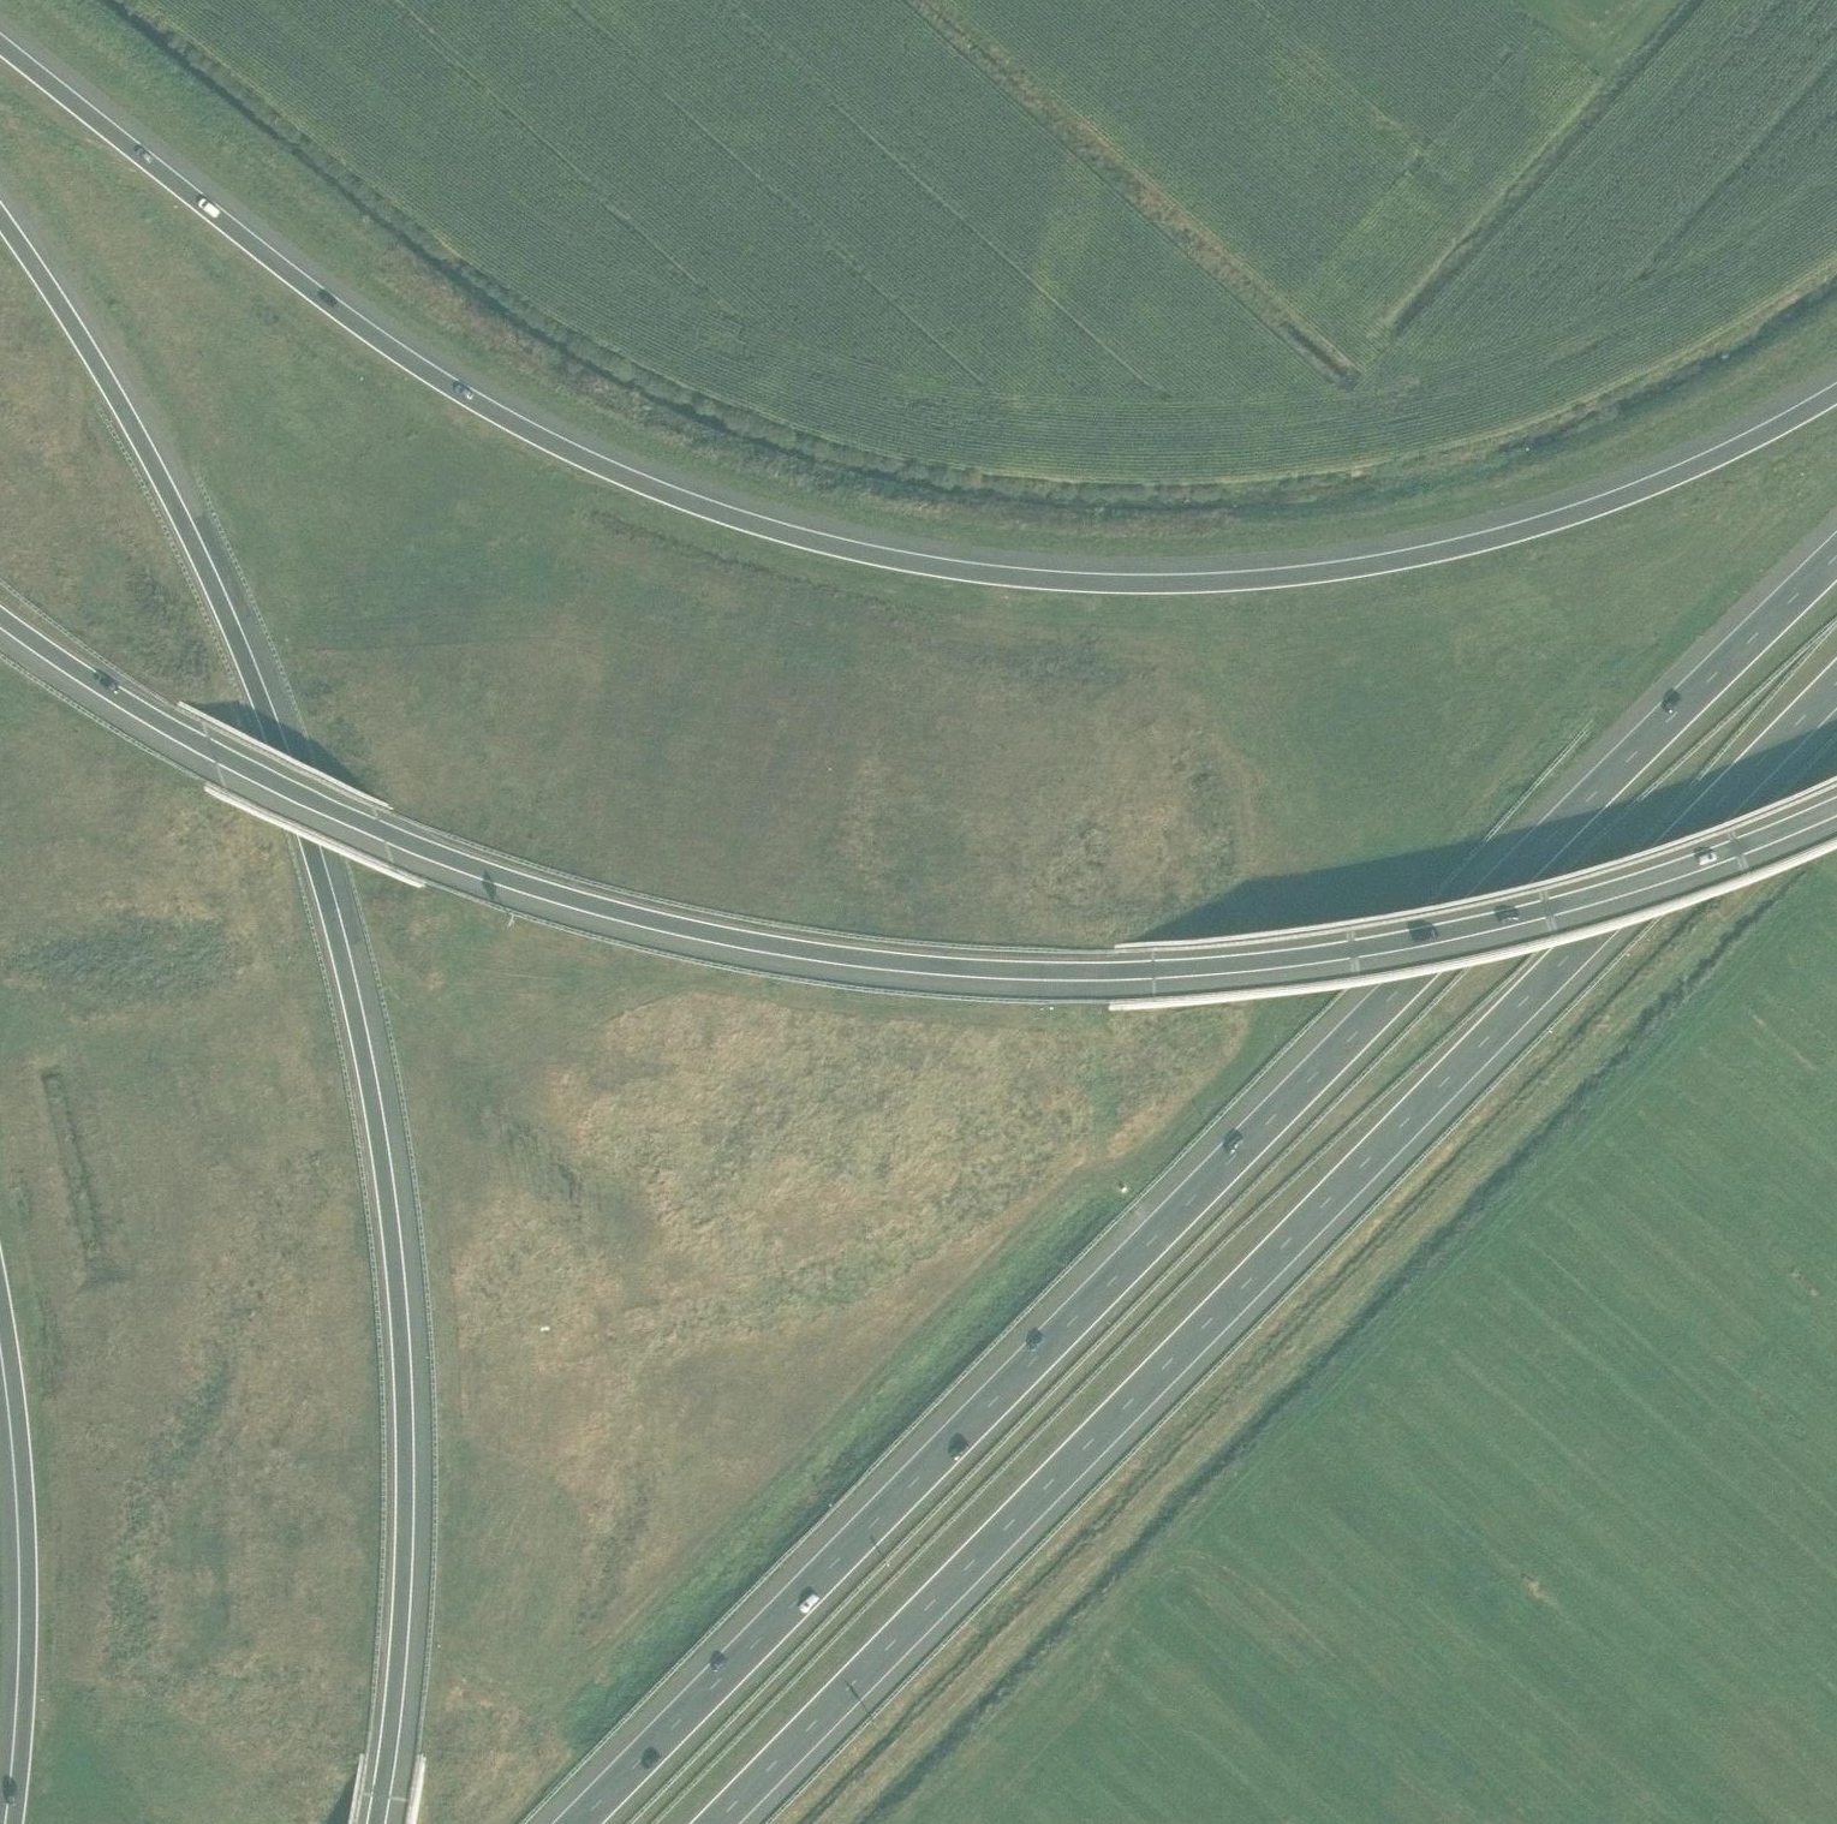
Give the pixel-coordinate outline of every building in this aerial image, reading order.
[(1548,567),(1567,550),(1560,541),(1540,559),(1548,567)]
